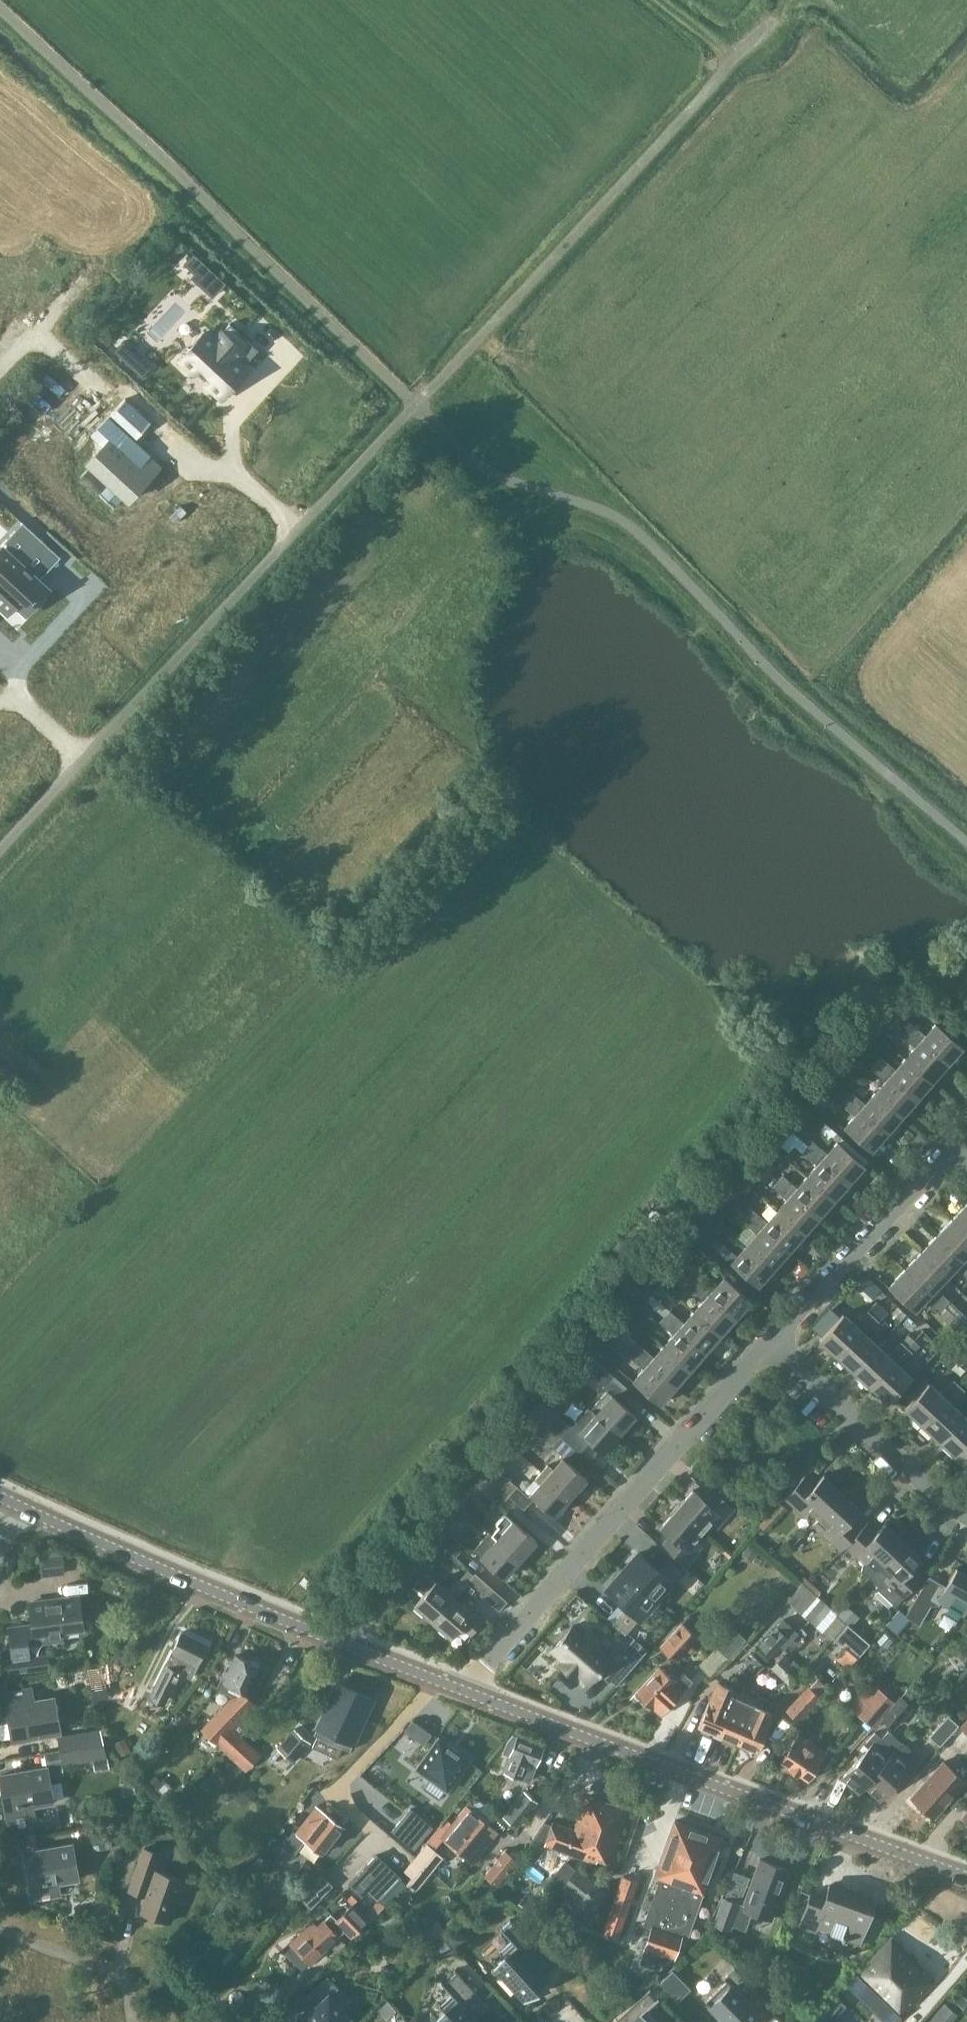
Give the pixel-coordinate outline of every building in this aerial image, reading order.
[(183,265),(184,266),(193,274),(196,277),(197,277),(206,266),(193,254),(183,265)] [(204,332),(179,359),(195,374),(201,367),(206,372),(212,377),(206,384),(221,399),(225,395),(225,396),(229,392),(229,391),(247,372),(242,367),(239,364),(235,361),(239,356),(250,344),(229,324),(213,341),(204,332)] [(122,341),(113,352),(141,377),(150,367),(122,341)] [(112,382),(99,397),(142,437),(156,422),(112,382)] [(105,447),(80,474),(120,511),(136,495),(130,490),(140,479),(145,484),(161,467),(109,420),(94,436),(105,447)] [(7,617),(16,606),(23,612),(21,614),(25,618),(51,589),(41,580),(61,557),(21,522),(0,545),(0,611),(7,617)] [(920,1002),(913,995),(906,1003),(913,1010),(920,1002)] [(899,1012),(893,1019),(905,1029),(911,1023),(899,1012)] [(911,1023),(905,1029),(947,1064),(962,1046),(936,1023),(924,1035),(911,1023)] [(915,1047),(905,1058),(931,1081),(947,1064),(905,1029),(901,1035),(915,1047)] [(875,1063),(876,1063),(916,1098),(931,1081),(905,1058),(895,1069),(881,1056),(875,1063)] [(885,1081),(875,1092),(900,1115),(916,1098),(876,1063),(871,1069),(885,1081)] [(840,1076),(832,1086),(840,1092),(848,1083),(840,1076)] [(851,1092),(846,1098),(885,1133),(900,1115),(875,1092),(864,1104),(851,1092)] [(885,1133),(846,1098),(841,1103),(854,1115),(844,1127),(870,1150),(885,1133)] [(791,1130),(785,1137),(793,1144),(802,1153),(808,1146),(791,1130)] [(808,1146),(849,1182),(864,1164),(837,1140),(826,1153),(813,1141),(808,1146)] [(807,1175),(833,1199),(849,1182),(808,1146),(802,1153),(816,1165),(807,1175)] [(766,1161),(762,1166),(769,1173),(773,1168),(766,1161)] [(778,1181),(818,1216),(833,1199),(807,1175),(796,1187),(783,1175),(778,1181)] [(776,1210),(803,1233),(818,1216),(778,1181),(773,1187),(786,1199),(776,1210)] [(739,1192),(732,1200),(742,1209),(744,1211),(750,1204),(751,1203),(739,1192)] [(952,1219),(966,1233),(966,1203),(952,1219)] [(742,1209),(736,1216),(743,1221),(748,1215),(744,1211),(742,1209)] [(753,1210),(748,1215),(787,1250),(803,1233),(776,1210),(766,1222),(753,1210)] [(756,1233),(746,1245),(772,1268),(787,1250),(748,1215),(743,1221),(756,1233)] [(936,1236),(966,1265),(966,1255),(966,1233),(952,1219),(936,1236)] [(920,1253),(946,1277),(956,1266),(966,1277),(966,1265),(936,1236),(920,1253)] [(772,1268),(746,1245),(736,1256),(723,1244),(717,1251),(731,1264),(732,1263),(757,1285),(772,1268)] [(920,1253),(904,1270),(943,1308),(949,1301),(936,1288),(946,1277),(920,1253)] [(670,1271),(669,1273),(676,1279),(683,1272),(676,1265),(675,1265),(670,1271)] [(904,1270),(888,1287),(914,1311),(925,1300),(938,1313),(943,1308),(904,1270)] [(699,1276),(694,1282),(735,1317),(750,1299),(724,1276),(713,1288),(699,1276)] [(694,1282),(689,1288),(702,1300),(693,1311),(720,1334),(735,1317),(694,1282)] [(819,1339),(836,1355),(881,1306),(876,1301),(867,1311),(868,1311),(855,1324),(843,1313),(819,1339)] [(661,1303),(656,1309),(664,1316),(665,1315),(669,1311),(661,1303)] [(836,1355),(853,1371),(877,1345),(866,1335),(887,1312),(881,1306),(836,1355)] [(665,1315),(664,1316),(705,1352),(720,1334),(693,1311),(683,1322),(669,1311),(665,1315)] [(673,1334),(662,1346),(690,1369),(705,1352),(664,1316),(659,1322),(673,1334)] [(675,1387),(634,1351),(615,1335),(611,1340),(610,1339),(599,1352),(613,1365),(624,1352),(643,1368),(632,1380),(660,1404),(675,1387)] [(870,1387),(907,1347),(913,1340),(908,1335),(902,1342),(901,1342),(888,1356),(877,1345),(853,1371),(870,1387)] [(913,1340),(907,1347),(912,1352),(919,1345),(913,1340)] [(639,1345),(634,1351),(675,1387),(690,1369),(662,1346),(653,1357),(639,1345)] [(907,1347),(870,1387),(887,1403),(911,1377),(900,1366),(912,1352),(907,1347)] [(585,1369),(585,1370),(603,1385),(602,1387),(607,1391),(590,1410),(595,1413),(620,1435),(636,1416),(619,1401),(628,1389),(613,1376),(594,1359),(585,1369)] [(904,1408),(922,1424),(959,1384),(954,1379),(941,1393),(929,1382),(904,1408)] [(922,1424),(939,1440),(963,1414),(952,1404),(965,1390),(959,1384),(922,1424)] [(550,1409),(550,1410),(539,1400),(530,1410),(541,1420),(560,1436),(569,1426),(550,1409)] [(620,1435),(595,1413),(590,1410),(588,1408),(572,1427),(604,1453),(620,1435)] [(560,1436),(541,1420),(530,1410),(528,1413),(531,1415),(519,1428),(531,1438),(536,1432),(552,1446),(560,1436)] [(956,1456),(966,1444),(966,1418),(963,1414),(939,1440),(956,1456)] [(502,1432),(494,1442),(501,1447),(509,1438),(502,1432)] [(956,1456),(966,1466),(966,1444),(956,1456)] [(548,1464),(541,1472),(546,1476),(546,1477),(570,1498),(586,1479),(562,1458),(561,1457),(559,1461),(553,1467),(548,1464)] [(492,1464),(483,1474),(489,1479),(508,1495),(517,1486),(498,1469),(492,1464)] [(540,1483),(530,1495),(554,1516),(570,1498),(546,1477),(546,1476),(541,1472),(535,1479),(540,1483)] [(810,1511),(818,1518),(842,1494),(825,1477),(813,1489),(802,1479),(783,1499),(803,1517),(810,1511)] [(499,1506),(508,1495),(489,1479),(480,1489),(499,1506)] [(693,1491),(676,1509),(702,1531),(710,1523),(717,1529),(735,1508),(734,1507),(719,1495),(713,1490),(704,1500),(693,1491)] [(818,1518),(812,1525),(820,1533),(839,1552),(844,1547),(859,1530),(849,1520),(859,1510),(842,1494),(818,1518)] [(702,1531),(676,1509),(660,1528),(670,1535),(660,1547),(684,1567),(702,1546),(695,1540),(702,1531)] [(537,1541),(512,1520),(505,1513),(496,1524),(499,1527),(492,1535),(496,1539),(520,1560),(537,1541)] [(859,1530),(844,1547),(863,1564),(862,1565),(860,1571),(868,1578),(874,1572),(879,1567),(902,1541),(885,1525),(876,1534),(865,1524),(859,1530)] [(437,1540),(446,1548),(455,1556),(464,1547),(446,1530),(437,1540)] [(520,1560),(496,1539),(492,1535),(488,1532),(472,1550),(479,1557),(480,1557),(504,1578),(520,1560)] [(874,1572),(868,1578),(876,1586),(875,1587),(895,1606),(895,1605),(901,1600),(922,1577),(911,1567),(920,1558),(902,1541),(879,1567),(874,1572)] [(745,1546),(739,1553),(750,1561),(756,1554),(745,1546)] [(725,1548),(721,1553),(727,1559),(732,1553),(725,1548)] [(637,1553),(621,1571),(653,1601),(681,1570),(669,1559),(658,1571),(637,1553)] [(905,1615),(907,1617),(918,1624),(926,1611),(929,1606),(938,1605),(940,1601),(947,1604),(947,1603),(962,1612),(960,1614),(962,1616),(966,1608),(966,1571),(963,1568),(961,1571),(956,1568),(945,1587),(928,1577),(907,1611),(905,1615)] [(414,1605),(433,1622),(454,1598),(453,1597),(463,1585),(464,1586),(466,1583),(467,1584),(475,1574),(474,1573),(473,1575),(468,1570),(458,1581),(456,1580),(446,1591),(424,1572),(413,1585),(423,1594),(414,1605)] [(621,1571),(605,1589),(626,1607),(614,1622),(626,1632),(653,1601),(621,1571)] [(493,1590),(475,1574),(467,1584),(466,1583),(464,1586),(463,1585),(453,1597),(454,1598),(433,1622),(450,1638),(460,1627),(470,1636),(482,1622),(461,1604),(473,1589),(485,1599),(493,1590)] [(802,1583),(787,1600),(801,1612),(816,1596),(802,1583)] [(816,1596),(801,1612),(816,1625),(831,1608),(816,1596)] [(62,1633),(82,1630),(77,1597),(30,1603),(33,1626),(9,1629),(13,1660),(15,1660),(17,1673),(40,1670),(39,1657),(30,1658),(28,1646),(63,1641),(62,1633)] [(837,1614),(851,1626),(859,1616),(845,1605),(837,1614)] [(831,1608),(816,1625),(831,1639),(845,1623),(835,1615),(837,1614),(831,1608)] [(787,1639),(789,1641),(796,1633),(782,1620),(759,1645),(771,1656),(787,1639)] [(657,1647),(670,1658),(674,1663),(690,1646),(698,1637),(680,1621),(657,1647)] [(870,1643),(847,1623),(833,1638),(856,1659),(870,1643)] [(573,1625),(551,1650),(562,1659),(559,1663),(574,1676),(577,1672),(588,1681),(597,1671),(608,1681),(610,1679),(616,1685),(646,1651),(632,1638),(619,1653),(614,1649),(608,1656),(573,1625)] [(733,1629),(724,1639),(734,1649),(743,1639),(733,1629)] [(180,1632),(149,1697),(163,1704),(169,1695),(172,1687),(179,1673),(190,1678),(206,1645),(180,1632)] [(124,1647),(113,1649),(115,1659),(126,1657),(124,1647)] [(955,1654),(966,1665),(966,1652),(961,1647),(955,1654)] [(231,1697),(233,1696),(238,1701),(239,1701),(248,1709),(252,1703),(239,1691),(248,1696),(262,1669),(235,1656),(228,1671),(226,1670),(223,1677),(221,1680),(216,1689),(231,1697)] [(771,1668),(788,1684),(802,1670),(793,1661),(790,1664),(782,1656),(771,1668)] [(675,1682),(659,1668),(635,1694),(652,1708),(660,1714),(691,1680),(683,1673),(675,1682)] [(798,1720),(824,1691),(827,1688),(817,1678),(809,1687),(808,1687),(787,1711),(798,1720)] [(698,1726),(718,1735),(737,1691),(721,1684),(709,1702),(698,1726)] [(874,1727),(882,1718),(899,1698),(886,1688),(883,1692),(873,1684),(852,1709),(874,1727)] [(108,1697),(106,1686),(91,1689),(94,1700),(108,1697)] [(331,1695),(313,1734),(349,1751),(372,1700),(343,1686),(338,1698),(331,1695)] [(34,1699),(32,1689),(5,1693),(13,1741),(61,1733),(54,1696),(34,1699)] [(718,1735),(737,1743),(754,1705),(753,1705),(756,1699),(737,1691),(718,1735)] [(882,1718),(894,1728),(913,1706),(901,1695),(899,1698),(882,1718)] [(231,1697),(222,1706),(200,1730),(244,1771),(260,1754),(241,1736),(251,1724),(242,1715),(248,1709),(239,1701),(238,1701),(233,1696),(231,1697)] [(754,1705),(737,1743),(757,1752),(767,1729),(766,1729),(773,1714),(754,1705)] [(932,1732),(929,1736),(939,1745),(943,1741),(957,1724),(947,1715),(932,1732)] [(411,1720),(404,1730),(424,1744),(431,1734),(411,1720)] [(57,1738),(59,1750),(59,1751),(103,1743),(100,1730),(91,1731),(90,1728),(79,1729),(80,1734),(57,1738)] [(277,1749),(270,1758),(275,1762),(282,1754),(292,1762),(309,1743),(293,1730),(277,1749)] [(870,1746),(842,1776),(858,1791),(864,1784),(896,1749),(901,1743),(887,1730),(881,1738),(874,1732),(865,1742),(870,1746)] [(780,1762),(807,1780),(825,1752),(798,1734),(780,1762)] [(122,1741),(129,1748),(135,1743),(128,1735),(122,1741)] [(505,1744),(501,1755),(509,1758),(504,1773),(507,1775),(506,1778),(517,1782),(518,1779),(529,1783),(542,1747),(516,1738),(512,1736),(505,1744)] [(433,1746),(417,1768),(430,1778),(423,1787),(422,1788),(424,1789),(438,1799),(439,1798),(441,1795),(445,1789),(446,1790),(467,1760),(459,1754),(460,1753),(448,1744),(446,1745),(438,1739),(433,1746)] [(896,1749),(864,1784),(880,1799),(909,1767),(911,1765),(902,1757),(910,1749),(902,1742),(901,1743),(896,1749)] [(103,1743),(59,1751),(62,1764),(92,1759),(106,1757),(103,1743)] [(106,1757),(92,1759),(94,1770),(108,1768),(106,1757)] [(142,1759),(132,1770),(139,1776),(149,1765),(142,1759)] [(217,1762),(212,1767),(217,1772),(222,1767),(217,1762)] [(910,1797),(933,1818),(965,1782),(942,1762),(910,1797)] [(48,1767),(0,1775),(0,1777),(8,1823),(26,1820),(26,1822),(36,1820),(34,1807),(54,1804),(48,1767)] [(156,1774),(149,1780),(165,1796),(170,1790),(173,1787),(163,1777),(161,1779),(156,1774)] [(230,1794),(243,1806),(257,1792),(244,1779),(230,1794)] [(504,1819),(517,1829),(537,1803),(524,1793),(504,1819)] [(605,1867),(607,1869),(627,1810),(586,1797),(574,1833),(551,1825),(549,1832),(540,1829),(534,1838),(533,1841),(544,1844),(543,1846),(605,1868),(605,1867)] [(314,1807),(295,1832),(293,1831),(281,1846),(293,1855),(304,1841),(320,1853),(341,1826),(324,1813),(323,1814),(314,1807)] [(441,1837),(471,1864),(497,1832),(466,1807),(441,1837)] [(409,1809),(392,1830),(413,1848),(431,1827),(421,1818),(409,1809)] [(88,1829),(90,1842),(135,1834),(133,1820),(88,1829)] [(650,1928),(642,1948),(637,1962),(659,1969),(669,1958),(674,1960),(680,1938),(686,1940),(703,1894),(723,1838),(674,1821),(654,1877),(659,1879),(642,1925),(650,1928)] [(426,1843),(403,1870),(411,1877),(406,1884),(415,1891),(443,1857),(426,1843)] [(57,1883),(77,1879),(71,1844),(25,1852),(33,1900),(59,1895),(57,1883)] [(161,1854),(144,1848),(134,1875),(149,1880),(139,1911),(169,1922),(184,1879),(156,1870),(161,1854)] [(484,1875),(496,1885),(516,1861),(504,1851),(484,1875)] [(366,1891),(378,1902),(401,1877),(376,1854),(347,1885),(361,1897),(366,1891)] [(722,1898),(713,1924),(729,1930),(731,1924),(744,1929),(751,1912),(770,1919),(788,1870),(759,1859),(741,1907),(738,1906),(739,1904),(722,1898)] [(561,1886),(592,1910),(605,1893),(575,1869),(561,1886)] [(625,1917),(637,1882),(621,1876),(609,1912),(603,1931),(602,1934),(616,1939),(624,1916),(625,1917)] [(811,1895),(799,1926),(818,1934),(820,1929),(857,1943),(871,1905),(868,1903),(869,1899),(831,1884),(825,1900),(811,1895)] [(226,1894),(212,1910),(222,1917),(235,1902),(226,1894)] [(352,1936),(368,1921),(351,1904),(336,1919),(331,1914),(309,1936),(305,1932),(292,1945),(310,1962),(344,1928),(352,1936)] [(433,1916),(418,1930),(431,1945),(447,1931),(433,1916)] [(451,1917),(444,1924),(450,1928),(456,1921),(451,1917)] [(545,1978),(544,1975),(543,1974),(551,1966),(551,1967),(552,1966),(509,1920),(508,1920),(509,1921),(501,1928),(500,1928),(499,1929),(510,1941),(499,1951),(498,1952),(504,1958),(496,1965),(490,1959),(489,1960),(529,2002),(529,2001),(528,2000),(537,1991),(534,1987),(537,1984),(541,1984),(544,1982),(545,1978)] [(443,1937),(455,1950),(467,1938),(455,1926),(443,1937)] [(890,1936),(854,1974),(899,2016),(915,1998),(930,1984),(927,1982),(929,1980),(921,1972),(923,1970),(890,1936)] [(433,1950),(441,1960),(453,1950),(445,1940),(433,1950)] [(758,2009),(766,2001),(734,1967),(725,1975),(731,1981),(707,2004),(724,2021),(753,2021),(762,2013),(758,2009)] [(475,2019),(488,2008),(488,2009),(489,2008),(454,1969),(453,1970),(456,1973),(443,1984),(441,1982),(440,1982),(451,1994),(439,2005),(438,2005),(444,2012),(437,2019),(431,2013),(430,2014),(437,2021),(478,2021),(475,2019)] [(671,1970),(658,1982),(677,2001),(689,1989),(671,1970)] [(299,2021),(339,2021),(347,2015),(329,1996),(337,1988),(327,1976),(306,1996),(316,2006),(299,2021)] [(658,2021),(657,2021),(646,2010),(658,1999),(657,1998),(655,2000),(648,1992),(650,1990),(649,1989),(612,2021),(657,2021),(658,2021)] [(957,2002),(966,2010),(966,1998),(963,1995),(957,2002)] [(240,2008),(227,1996),(218,2006),(230,2018),(240,2008)] [(377,2009),(385,2018),(395,2010),(387,2000),(377,2009)] [(957,2014),(944,2002),(927,2021),(950,2021),(957,2014)] [(814,2021),(816,2021),(838,2021),(834,2019),(824,2009),(814,2021)]
